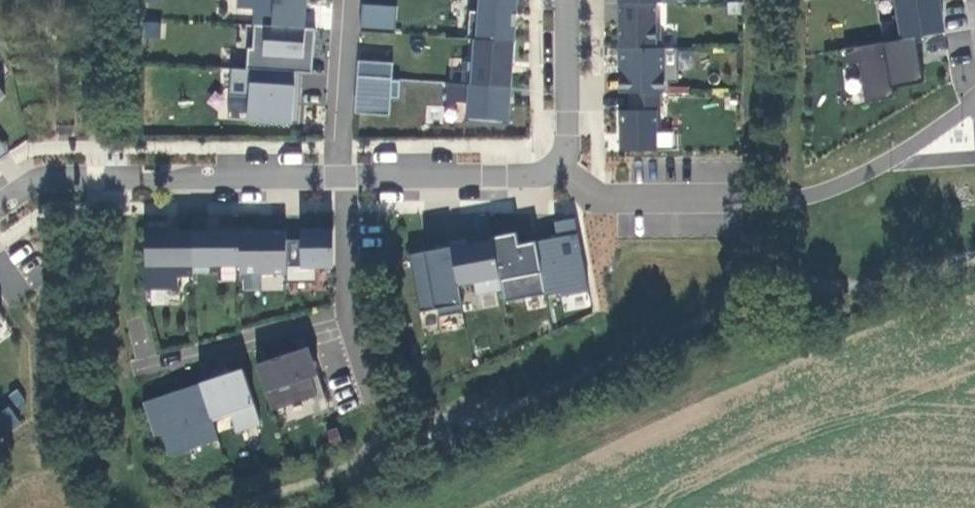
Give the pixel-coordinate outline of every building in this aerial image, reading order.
[(237,9),(254,10),(253,25),(259,25),(305,29),(307,0),(238,0),(237,9)] [(479,12),(469,11),(467,39),(474,40),(514,43),(517,0),(480,0),(479,12)] [(899,38),(914,36),(945,33),(939,0),(893,0),(899,38)] [(619,4),(619,49),(660,49),(660,25),(656,25),(656,4),(619,4)] [(397,7),(362,5),(360,32),(395,35),(397,7)] [(248,49),(247,70),(302,73),(303,58),(313,59),(315,29),(305,29),(259,25),(257,49),(253,49),(248,49)] [(924,83),(914,36),(899,38),(843,48),(846,64),(858,64),(863,103),(893,98),(890,88),(924,83)] [(467,85),(511,88),(514,43),(474,40),(473,63),(469,63),(467,85)] [(619,94),(629,94),(660,94),(669,94),(668,83),(677,83),(677,49),(660,49),(619,49),(619,94)] [(313,59),(303,58),(302,73),(312,74),(313,59)] [(358,61),(357,77),(392,80),(393,64),(358,61)] [(301,93),(302,73),(247,70),(231,69),(229,96),(249,97),(248,121),(299,124),(300,106),(294,105),(294,93),(301,93)] [(509,124),(511,88),(467,85),(448,83),(447,102),(467,103),(466,121),(509,124)] [(660,94),(629,94),(629,111),(619,111),(620,151),(657,151),(657,129),(660,129),(660,94)] [(56,126),(57,137),(75,136),(75,126),(56,126)] [(657,148),(673,148),(673,132),(657,131),(657,148)] [(9,154),(0,142),(0,160),(9,154)] [(557,238),(536,242),(546,297),(561,294),(562,298),(589,293),(575,219),(555,223),(557,238)] [(239,230),(192,231),(193,273),(209,273),(209,266),(239,266),(239,230)] [(286,230),(271,230),(239,230),(239,266),(240,274),(286,274),(286,240),(286,230)] [(301,240),(286,240),(286,274),(286,283),(316,283),(316,267),(333,267),(333,230),(301,230),(301,240)] [(192,231),(146,231),(146,289),(178,289),(178,276),(193,276),(193,273),(192,231)] [(513,235),(492,240),(502,290),(505,305),(546,297),(536,242),(516,247),(513,235)] [(466,239),(449,242),(458,286),(474,283),(477,295),(502,290),(492,240),(478,243),(467,245),(466,239)] [(463,313),(458,286),(449,242),(432,246),(433,250),(409,255),(419,313),(438,309),(439,317),(463,313)] [(318,376),(308,348),(256,366),(272,412),(310,399),(317,397),(311,379),(318,376)] [(260,425),(242,371),(199,384),(212,422),(231,416),(237,433),(260,425)] [(329,412),(318,376),(311,379),(317,397),(310,399),(316,417),(329,412)] [(143,403),(154,437),(162,434),(170,456),(218,440),(212,422),(199,384),(143,403)] [(8,432),(21,423),(9,407),(0,413),(0,421),(8,432)]
